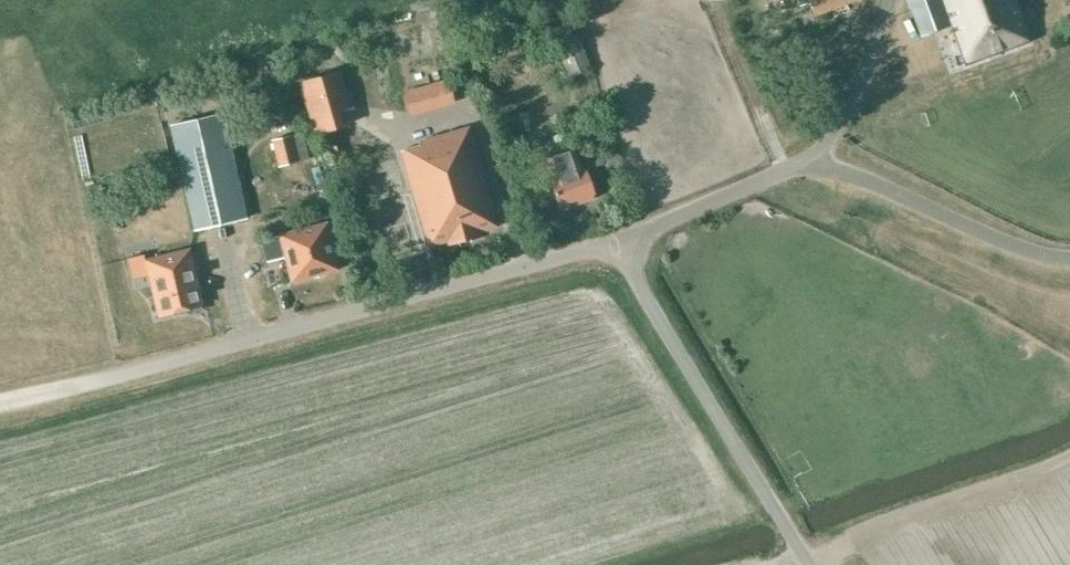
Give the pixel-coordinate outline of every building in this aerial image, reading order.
[(810,3),(815,17),(861,0),(797,0),(799,7),(810,3)] [(920,36),(951,25),(965,66),(1033,41),(1017,0),(906,0),(920,36)] [(559,44),(556,45),(569,77),(591,69),(578,36),(574,37),(568,23),(554,29),(559,44)] [(433,31),(390,45),(399,76),(443,63),(433,31)] [(338,73),(303,83),(316,132),(346,124),(341,106),(347,105),(338,73)] [(194,231),(248,219),(224,113),(170,126),(194,231)] [(479,232),(498,227),(469,127),(420,142),(421,145),(401,151),(429,246),(448,241),(449,246),(469,241),(471,238),(480,235),(479,232)] [(291,135),(271,141),(278,167),(298,162),(291,135)] [(551,180),(550,180),(559,205),(593,193),(586,169),(585,170),(576,148),(544,159),(551,180)] [(327,221),(279,233),(291,282),(339,270),(327,221)] [(190,248),(146,259),(159,317),(204,306),(190,248)]
